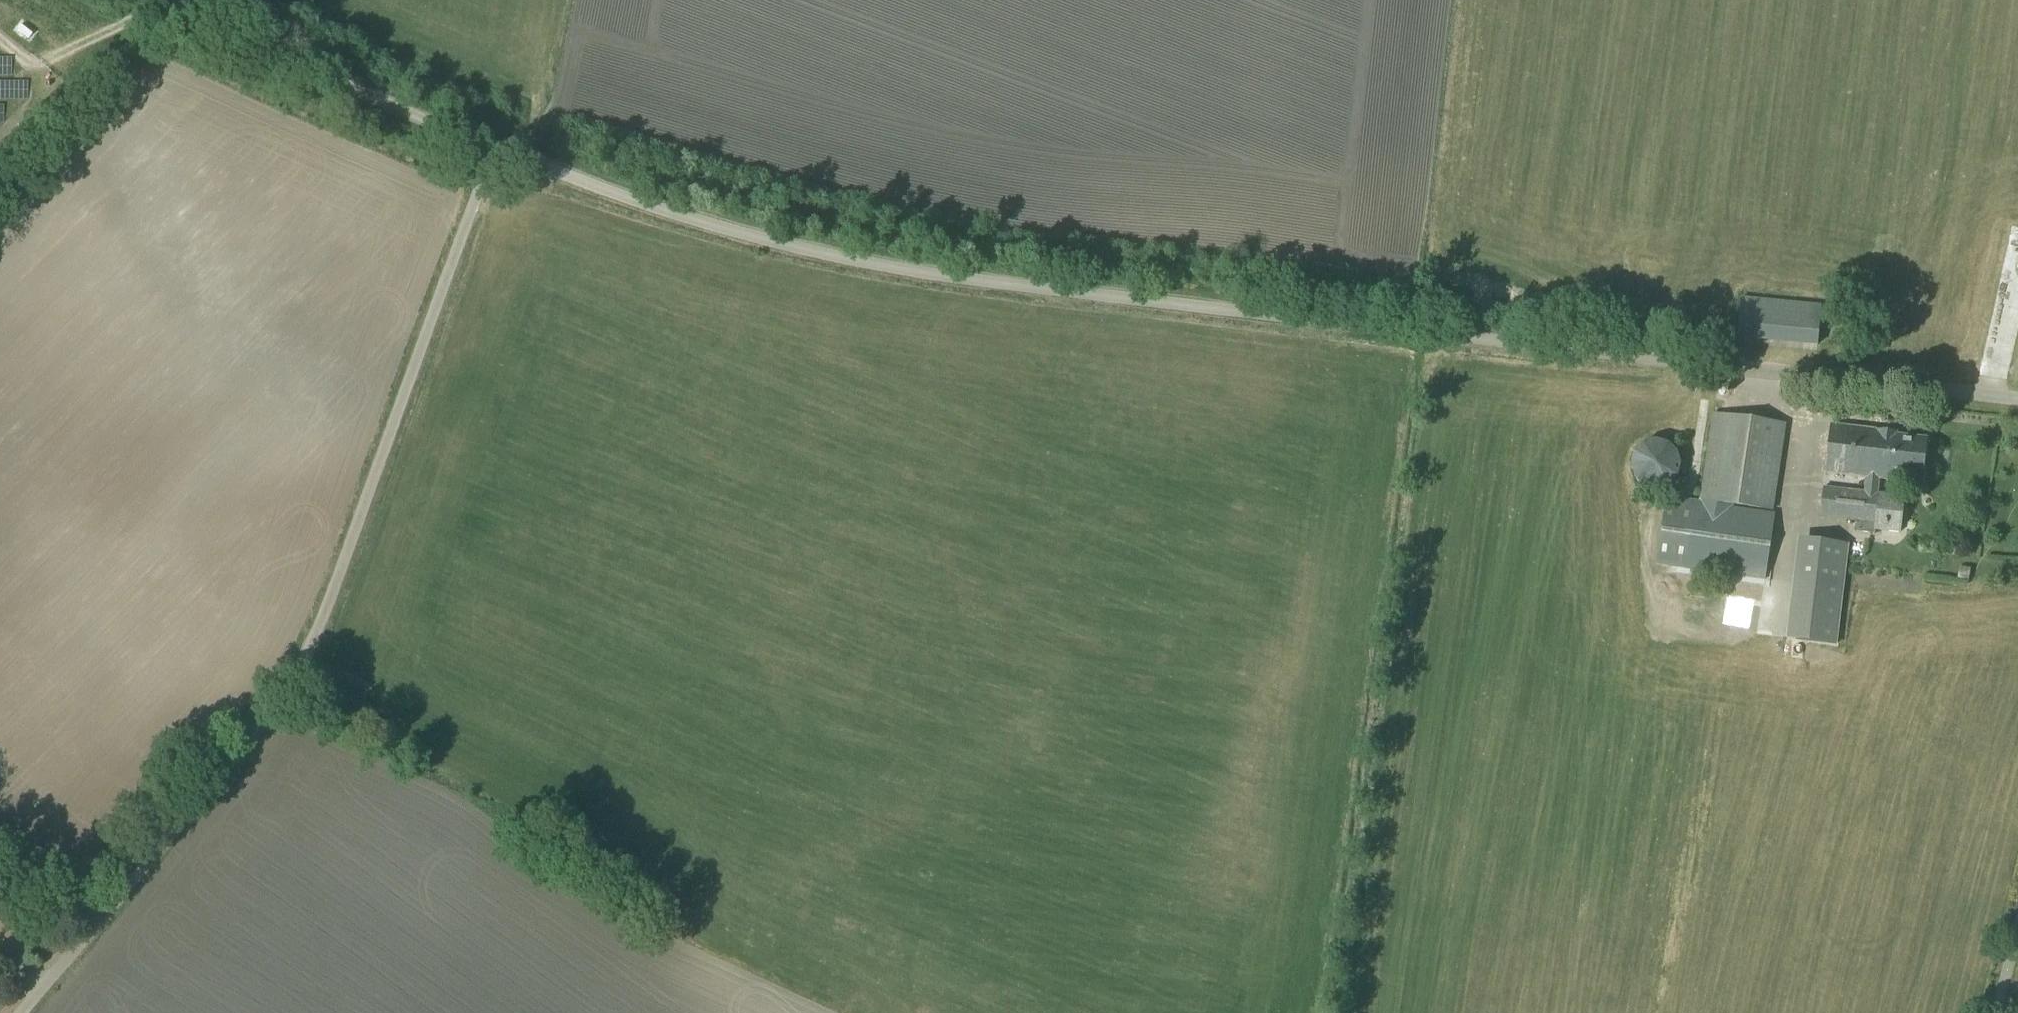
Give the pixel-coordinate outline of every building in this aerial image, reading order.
[(1773,513),(1786,424),(1712,413),(1699,502),(1666,497),(1656,566),(1685,570),(1766,581),(1775,514),(1773,513)] [(1924,482),(1929,439),(1897,435),(1897,432),(1829,424),(1824,473),(1865,478),(1864,491),(1823,487),(1819,518),(1857,522),(1856,532),(1875,534),(1876,531),(1901,534),(1905,496),(1879,493),(1881,480),(1893,481),(1893,479),(1924,482)] [(1655,489),(1661,488),(1665,487),(1670,484),(1674,481),(1676,477),(1678,472),(1679,467),(1679,463),(1678,459),(1676,454),(1673,451),(1670,447),(1666,445),(1661,443),(1655,442),(1650,443),(1645,445),(1641,448),(1637,451),(1635,456),(1633,463),(1633,469),(1635,476),(1638,481),(1641,485),(1646,487),(1651,488),(1655,489)] [(1846,546),(1806,541),(1802,579),(1841,584),(1846,546)] [(1747,628),(1748,621),(1754,584),(1730,580),(1723,624),(1747,628)]
